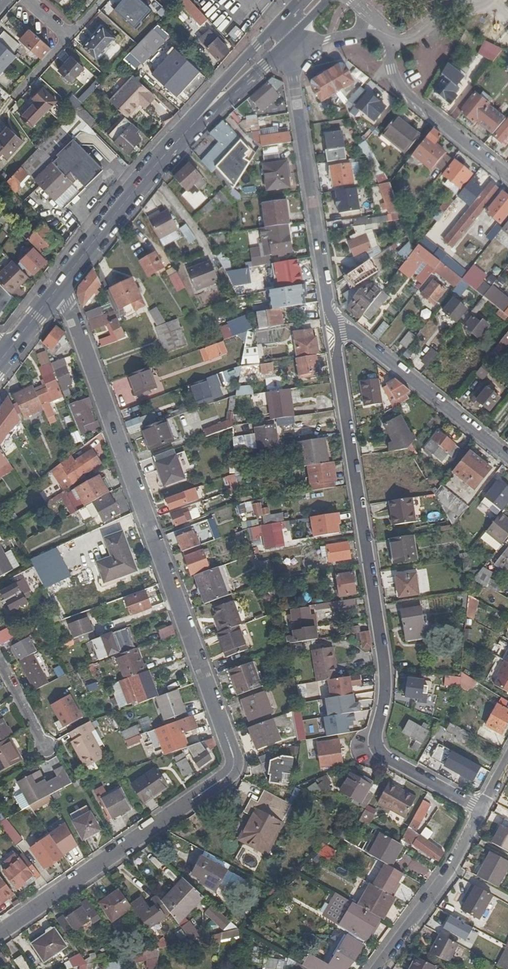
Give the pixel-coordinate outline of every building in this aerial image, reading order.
[(88,8),(96,0),(87,0),(83,4),(88,8)] [(129,23),(145,5),(139,0),(123,0),(114,10),(129,23)] [(208,21),(189,0),(180,0),(179,1),(203,25),(208,21)] [(145,5),(129,23),(133,26),(149,9),(145,5)] [(70,19),(75,24),(81,16),(77,12),(70,19)] [(470,24),(467,30),(477,35),(480,29),(470,24)] [(103,26),(82,48),(96,60),(116,38),(103,26)] [(20,39),(42,59),(51,49),(42,41),(41,42),(34,36),(35,35),(29,29),(20,39)] [(0,35),(0,42),(12,53),(19,45),(4,31),(0,35)] [(148,33),(137,45),(131,51),(141,61),(159,43),(148,33)] [(218,60),(229,50),(213,34),(207,39),(211,44),(207,48),(218,60)] [(15,55),(12,53),(0,42),(0,72),(15,55)] [(493,48),(486,44),(481,52),(490,58),(497,47),(495,45),(493,48)] [(166,88),(185,104),(207,80),(174,50),(151,75),(166,88)] [(83,68),(71,57),(58,71),(71,82),(83,68)] [(312,85),(313,87),(322,102),(337,93),(338,96),(342,94),(340,91),(353,83),(343,67),(343,66),(342,65),(341,65),(340,65),(339,65),(313,81),(313,82),(312,82),(312,83),(312,85)] [(132,77),(110,101),(125,117),(126,117),(139,102),(145,107),(154,98),(132,77)] [(273,78),(267,82),(269,84),(251,100),(262,112),(272,103),(268,98),(277,91),(276,90),(284,83),(273,78)] [(455,86),(445,78),(435,92),(450,104),(456,97),(450,92),(455,86)] [(185,104),(209,81),(207,80),(185,104)] [(359,87),(348,101),(368,116),(379,102),(359,87)] [(96,88),(75,110),(73,111),(91,129),(101,138),(106,132),(84,110),(101,92),(96,88)] [(55,101),(42,90),(33,100),(36,102),(21,118),(31,127),(55,101)] [(268,98),(272,103),(281,96),(277,91),(268,98)] [(474,94),(470,91),(449,117),(455,121),(461,113),(474,123),(476,121),(488,105),(475,93),(474,94)] [(131,122),(145,107),(139,102),(126,117),(131,122)] [(386,107),(379,102),(368,116),(375,121),(386,107)] [(493,135),(506,119),(489,105),(488,105),(476,121),(493,135)] [(346,112),(332,113),(333,120),(349,117),(346,112)] [(126,153),(143,135),(140,131),(131,122),(126,117),(125,117),(108,136),(126,153)] [(420,136),(396,117),(382,133),(406,152),(420,136)] [(250,137),(260,147),(261,147),(287,143),(287,144),(291,143),(289,133),(261,137),(260,130),(258,119),(248,120),(250,137)] [(237,122),(250,137),(248,120),(237,122)] [(492,139),(499,144),(507,134),(507,120),(492,139)] [(66,135),(58,127),(38,147),(80,190),(101,168),(67,134),(66,135)] [(261,137),(289,133),(288,128),(279,129),(279,127),(260,130),(261,137)] [(6,128),(0,134),(0,153),(1,152),(7,157),(21,141),(6,128)] [(433,129),(413,154),(432,170),(445,152),(435,144),(441,136),(433,129)] [(232,131),(203,164),(230,195),(255,156),(232,131)] [(325,151),(327,163),(347,159),(345,147),(344,147),(342,132),(326,134),(329,150),(325,151)] [(499,144),(504,148),(507,143),(507,134),(499,144)] [(38,147),(37,149),(20,166),(27,173),(61,208),(80,190),(38,147)] [(265,166),(281,163),(280,153),(263,155),(265,166)] [(185,160),(172,175),(186,191),(182,195),(195,209),(207,199),(199,190),(206,183),(185,160)] [(443,176),(460,189),(472,174),(455,161),(443,176)] [(286,163),(281,163),(265,166),(264,166),(268,191),(290,188),(286,163)] [(350,164),(331,167),(334,187),(354,184),(350,164)] [(4,182),(14,192),(20,186),(17,183),(27,173),(20,166),(4,182)] [(482,190),(470,181),(460,194),(471,203),(482,190)] [(390,183),(380,184),(390,214),(393,213),(393,216),(401,214),(390,183)] [(484,192),(473,205),(445,241),(453,247),(499,189),(491,183),(484,192)] [(355,188),(334,191),(337,213),(358,210),(355,188)] [(233,200),(223,189),(217,195),(227,206),(233,200)] [(484,192),(482,190),(471,203),(473,205),(484,192)] [(503,193),(487,212),(500,223),(507,212),(507,197),(503,193)] [(217,196),(202,209),(210,217),(224,203),(217,196)] [(448,209),(454,201),(449,198),(439,209),(445,213),(448,209)] [(287,225),(289,225),(285,201),(262,205),(266,229),(287,225)] [(461,208),(454,201),(448,209),(455,215),(461,208)] [(168,211),(150,222),(160,242),(179,231),(168,211)] [(364,226),(366,231),(398,226),(397,221),(364,226)] [(43,253),(57,238),(43,223),(29,238),(43,253)] [(266,229),(265,229),(266,238),(270,237),(271,243),(264,245),(266,256),(292,252),(287,225),(266,229)] [(370,261),(382,253),(378,245),(372,248),(366,231),(364,226),(354,228),(357,234),(353,235),(355,240),(349,242),(358,264),(369,260),(370,261)] [(492,242),(499,233),(494,229),(487,237),(492,242)] [(446,254),(425,238),(419,245),(441,263),(462,280),(467,273),(448,258),(453,252),(450,249),(446,254)] [(34,248),(34,247),(30,242),(23,249),(26,252),(23,255),(25,257),(17,265),(23,270),(25,267),(32,274),(46,260),(34,248)] [(419,245),(413,252),(402,267),(412,275),(424,261),(428,264),(416,280),(423,284),(433,272),(441,263),(419,245)] [(155,254),(140,263),(149,278),(164,269),(155,254)] [(12,260),(0,272),(0,283),(8,291),(19,281),(21,284),(28,277),(12,260)] [(279,263),(283,289),(301,285),(297,260),(279,263)] [(376,260),(349,278),(356,287),(382,269),(376,260)] [(211,261),(187,270),(195,291),(219,282),(211,261)] [(462,280),(441,263),(433,272),(435,274),(437,272),(455,288),(462,280)] [(101,285),(94,270),(80,288),(79,296),(83,308),(101,285)] [(234,270),(224,271),(230,282),(245,280),(244,271),(234,273),(234,270)] [(177,293),(185,288),(177,273),(169,277),(177,293)] [(121,308),(125,315),(144,306),(132,279),(110,289),(119,309),(121,308)] [(424,292),(421,295),(434,306),(437,302),(441,296),(446,290),(434,280),(424,292)] [(466,283),(462,280),(455,288),(453,291),(457,294),(466,283)] [(10,293),(21,284),(19,281),(8,291),(10,293)] [(283,289),(267,291),(269,311),(280,309),(306,303),(303,285),(301,285),(283,289)] [(377,298),(381,293),(370,285),(367,289),(365,288),(353,303),(352,302),(347,307),(349,308),(348,309),(360,319),(364,314),(377,298)] [(114,312),(117,318),(125,315),(121,308),(119,309),(110,289),(104,291),(114,312)] [(383,303),(377,298),(364,314),(370,320),(383,303)] [(454,299),(444,311),(456,321),(466,309),(454,299)] [(493,305),(505,314),(507,310),(507,308),(497,300),(493,305)] [(166,324),(157,307),(149,312),(158,327),(160,326),(166,324)] [(86,317),(88,322),(103,317),(100,309),(86,317)] [(253,313),(256,329),(283,325),(288,324),(286,316),(281,317),(280,309),(269,311),(253,313)] [(102,347),(126,338),(117,318),(114,312),(103,317),(88,322),(91,331),(110,324),(113,330),(110,332),(112,338),(100,342),(102,347)] [(473,318),(469,315),(461,324),(465,327),(479,339),(489,326),(482,321),(481,323),(474,317),(473,318)] [(158,327),(156,327),(166,352),(186,344),(176,320),(166,324),(160,326),(158,327)] [(46,347),(44,349),(50,353),(57,344),(58,343),(59,341),(65,334),(56,327),(43,344),(46,347)] [(406,350),(416,337),(410,332),(400,345),(406,350)] [(316,355),(319,354),(316,337),(306,339),(306,335),(294,337),(296,354),(293,355),(293,358),(296,358),(316,355)] [(57,344),(50,353),(54,356),(61,346),(57,344)] [(218,344),(202,350),(207,362),(222,356),(218,344)] [(244,349),(241,364),(260,362),(258,347),(244,349)] [(428,366),(438,354),(432,349),(423,361),(428,366)] [(316,355),(296,358),(299,378),(313,376),(312,373),(318,372),(316,355)] [(50,363),(51,367),(63,397),(64,397),(70,395),(66,386),(71,384),(68,375),(69,374),(63,359),(50,363)] [(260,363),(241,366),(239,375),(239,377),(269,373),(268,364),(260,365),(260,363)] [(43,410),(47,419),(54,416),(49,402),(63,397),(51,367),(40,371),(47,389),(36,393),(43,410)] [(235,368),(192,384),(199,404),(211,400),(206,384),(220,379),(221,382),(238,376),(235,368)] [(155,388),(148,369),(128,376),(136,395),(155,388)] [(378,380),(360,382),(363,407),(382,404),(378,380)] [(390,398),(395,407),(408,399),(405,394),(410,391),(396,380),(382,389),(386,396),(391,393),(393,397),(390,398)] [(500,398),(483,385),(471,399),(477,405),(479,402),(489,410),(500,398)] [(36,393),(33,387),(14,396),(24,418),(43,410),(36,393)] [(252,387),(237,389),(236,394),(236,397),(253,395),(252,387)] [(292,389),(268,392),(271,415),(295,412),(292,389)] [(236,397),(236,394),(230,397),(228,412),(230,412),(229,421),(205,430),(207,437),(232,427),(232,426),(233,420),(236,397)] [(8,397),(0,409),(0,447),(9,434),(7,431),(20,422),(8,397)] [(89,398),(67,405),(75,425),(82,423),(84,430),(86,434),(100,429),(97,422),(93,423),(87,406),(91,405),(89,398)] [(125,424),(129,434),(142,429),(158,423),(154,414),(125,424)] [(400,417),(386,425),(395,443),(410,436),(400,417)] [(180,440),(172,418),(165,421),(173,442),(180,440)] [(158,423),(142,429),(151,451),(173,442),(165,421),(158,423)] [(75,425),(78,432),(84,430),(82,423),(75,425)] [(256,428),(258,442),(268,441),(269,446),(278,445),(275,426),(256,428)] [(427,448),(430,450),(442,460),(448,453),(453,457),(459,448),(438,431),(426,446),(427,448)] [(308,466),(329,463),(325,439),(297,444),(301,467),(308,466)] [(174,449),(153,457),(164,487),(185,479),(174,449)] [(9,463),(0,450),(0,468),(9,463)] [(101,464),(92,450),(84,456),(82,457),(74,462),(70,456),(52,470),(59,480),(42,492),(48,501),(50,500),(61,493),(67,489),(85,477),(83,476),(101,464)] [(490,469),(469,451),(452,472),(474,489),(490,469)] [(308,466),(311,485),(334,481),(335,481),(332,463),(329,463),(308,466)] [(71,497),(78,510),(112,491),(104,477),(100,480),(98,477),(74,490),(71,497)] [(311,485),(312,491),(335,487),(334,481),(311,485)] [(503,507),(507,501),(507,489),(499,481),(494,486),(491,491),(486,497),(501,509),(503,507)] [(467,509),(440,487),(435,496),(452,526),(467,509)] [(64,498),(72,514),(78,511),(78,510),(71,497),(67,489),(61,493),(64,498)] [(193,489),(183,493),(183,494),(166,500),(170,510),(197,500),(193,489)] [(52,504),(64,498),(61,493),(50,500),(52,504)] [(93,504),(93,503),(80,510),(84,515),(88,513),(89,510),(93,508),(94,511),(96,510),(104,523),(120,514),(109,495),(93,504)] [(411,497),(389,501),(390,510),(393,509),(395,524),(415,521),(411,497)] [(240,504),(238,505),(239,513),(254,511),(255,517),(270,514),(268,507),(262,509),(260,500),(257,501),(240,504)] [(191,520),(187,509),(172,515),(176,525),(191,520)] [(346,519),(345,512),(331,514),(332,521),(346,519)] [(264,524),(276,523),(276,522),(284,521),(283,513),(275,515),(267,518),(264,519),(264,524)] [(501,513),(485,533),(501,546),(507,537),(507,519),(501,513)] [(215,540),(220,538),(213,518),(208,520),(215,540)] [(253,534),(263,532),(265,548),(278,547),(278,546),(283,545),(282,542),(282,541),(280,523),(262,526),(251,528),(253,534)] [(177,537),(182,551),(200,545),(196,535),(194,536),(191,529),(180,533),(181,535),(177,537)] [(242,532),(236,533),(240,547),(244,545),(245,548),(248,547),(242,532)] [(106,539),(110,552),(126,546),(122,533),(106,539)] [(412,535),(390,539),(394,562),(416,559),(412,535)] [(350,559),(347,542),(327,546),(329,562),(350,559)] [(14,570),(0,544),(0,578),(14,570)] [(200,545),(182,551),(191,575),(209,569),(200,545)] [(126,546),(110,552),(112,558),(128,552),(126,546)] [(57,547),(32,559),(45,588),(71,576),(57,547)] [(495,564),(507,575),(507,548),(495,564)] [(128,552),(112,558),(97,563),(103,580),(116,575),(118,578),(135,571),(128,552)] [(252,560),(266,582),(271,580),(270,580),(257,559),(252,560)] [(194,576),(204,604),(228,595),(218,567),(194,576)] [(356,594),(352,573),(336,575),(339,596),(356,594)] [(396,577),(399,596),(418,593),(415,574),(396,577)] [(484,585),(485,586),(495,591),(507,598),(507,597),(507,593),(506,594),(499,590),(501,588),(488,580),(484,585)] [(25,588),(20,591),(16,584),(1,592),(11,610),(20,606),(17,601),(23,598),(22,596),(28,593),(25,588)] [(131,615),(151,607),(145,592),(125,600),(131,615)] [(355,598),(317,604),(318,610),(341,606),(342,610),(356,608),(355,598)] [(420,599),(401,602),(403,610),(402,610),(407,642),(426,638),(423,618),(426,617),(426,614),(422,615),(420,599)] [(220,633),(238,626),(242,624),(233,601),(214,608),(218,620),(216,621),(220,633)] [(292,619),(294,642),(317,639),(315,627),(316,627),(314,615),(310,615),(309,607),(290,609),(291,614),(287,615),(288,620),(292,619)] [(30,610),(24,613),(28,620),(34,616),(30,610)] [(88,617),(69,624),(75,639),(94,632),(88,617)] [(345,634),(359,632),(358,625),(344,627),(345,634)] [(161,639),(175,635),(172,626),(158,631),(161,639)] [(220,633),(218,633),(227,658),(247,651),(238,626),(220,633)] [(372,647),(369,630),(360,631),(363,648),(372,647)] [(102,639),(100,640),(102,647),(105,646),(106,649),(104,650),(105,652),(107,652),(109,657),(118,653),(111,634),(102,638),(102,639)] [(19,662),(35,691),(48,684),(32,655),(33,654),(25,640),(14,646),(22,660),(19,662)] [(64,644),(51,648),(55,655),(66,651),(64,644)] [(126,680),(130,678),(148,671),(146,664),(143,665),(137,648),(117,656),(126,680)] [(312,651),(317,682),(329,680),(337,679),(333,648),(312,651)] [(260,686),(261,686),(252,661),(231,670),(236,684),(234,685),(238,695),(260,686)] [(505,661),(497,676),(499,677),(495,685),(507,692),(507,663),(505,661)] [(61,677),(66,674),(60,664),(55,666),(58,671),(61,677)] [(86,667),(93,679),(98,677),(92,665),(86,667)] [(47,677),(50,683),(61,677),(58,671),(47,677)] [(138,701),(139,704),(156,697),(157,697),(148,671),(130,678),(130,679),(120,682),(125,696),(123,696),(124,700),(126,699),(128,704),(138,701)] [(461,672),(461,677),(461,681),(473,689),(477,681),(461,672)] [(461,677),(446,675),(445,682),(460,684),(461,681),(461,677)] [(337,679),(329,680),(332,698),(354,695),(351,677),(337,679)] [(422,693),(426,694),(427,694),(428,687),(423,686),(424,681),(409,679),(405,680),(404,684),(408,687),(406,697),(421,699),(422,693)] [(263,693),(260,686),(243,693),(245,699),(242,701),(250,720),(272,712),(265,692),(263,693)] [(157,697),(156,697),(165,720),(185,713),(177,690),(157,697)] [(69,695),(51,706),(64,728),(82,718),(69,695)] [(332,698),(326,699),(329,717),(355,713),(361,712),(360,705),(356,706),(354,695),(332,698)] [(103,699),(109,709),(118,704),(114,697),(112,698),(111,696),(103,699)] [(507,701),(504,708),(497,704),(486,725),(501,734),(507,722),(507,701)] [(329,717),(324,717),(328,737),(350,733),(348,722),(356,720),(355,713),(329,717)] [(155,730),(165,755),(181,749),(187,747),(183,733),(196,728),(192,716),(155,730)] [(124,721),(130,734),(130,735),(135,733),(140,731),(135,721),(134,717),(124,721)] [(9,739),(12,738),(3,719),(0,721),(0,744),(9,739)] [(271,719),(249,727),(257,749),(279,741),(271,719)] [(416,738),(422,742),(429,731),(426,729),(429,726),(424,723),(422,727),(418,725),(412,736),(416,738)] [(88,724),(69,733),(87,768),(105,759),(88,724)] [(469,741),(472,734),(456,725),(452,732),(457,735),(456,737),(461,740),(462,737),(469,741)] [(439,726),(431,739),(442,745),(444,740),(441,738),(445,730),(439,726)] [(137,737),(126,741),(130,749),(140,745),(137,737)] [(208,748),(216,745),(213,738),(203,741),(208,748)] [(316,738),(305,739),(307,748),(318,747),(321,768),(342,764),(339,739),(317,743),(316,738)] [(417,751),(422,742),(416,738),(410,748),(417,751)] [(21,762),(9,739),(0,744),(0,774),(21,762)] [(197,750),(191,752),(194,757),(191,758),(199,768),(212,758),(207,753),(210,750),(208,748),(203,741),(201,742),(195,744),(197,750)] [(188,747),(191,752),(197,750),(195,744),(188,747)] [(274,758),(272,751),(259,756),(261,763),(259,764),(262,771),(270,769),(268,782),(279,783),(281,773),(289,773),(291,756),(281,755),(274,758)] [(184,754),(175,758),(185,776),(193,772),(184,754)] [(481,770),(451,754),(443,769),(473,785),(481,770)] [(71,783),(63,767),(54,772),(56,776),(63,788),(71,783)] [(155,769),(132,785),(144,803),(167,787),(155,769)] [(40,770),(17,782),(30,805),(37,802),(48,796),(63,788),(56,776),(46,782),(40,770)] [(340,793),(361,804),(369,789),(371,786),(349,775),(340,793)] [(316,780),(325,795),(332,791),(329,786),(332,784),(328,779),(326,781),(324,777),(316,780)] [(403,817),(415,797),(387,782),(376,803),(403,817)] [(103,786),(94,790),(110,819),(131,807),(119,786),(107,793),(103,786)] [(361,804),(367,807),(368,803),(371,797),(374,791),(369,789),(361,804)] [(252,818),(249,823),(274,836),(281,824),(280,824),(290,805),(287,804),(266,792),(259,805),(252,801),(245,814),(252,818)] [(50,800),(48,796),(37,802),(39,806),(50,800)] [(422,800),(401,840),(412,846),(413,844),(433,859),(435,857),(439,860),(444,853),(427,841),(429,837),(433,831),(426,827),(420,836),(415,833),(430,805),(422,800)] [(90,806),(71,816),(84,840),(102,830),(90,806)] [(365,810),(359,821),(369,826),(375,815),(365,810)] [(0,823),(0,825),(17,846),(24,841),(6,819),(0,823)] [(274,836),(249,823),(240,840),(265,853),(274,836)] [(77,844),(66,825),(50,836),(48,833),(42,837),(44,841),(31,849),(45,869),(64,856),(63,854),(77,844)] [(507,852),(507,829),(502,826),(492,844),(507,852)] [(380,832),(368,854),(386,864),(389,866),(402,845),(380,832)] [(477,876),(497,887),(507,868),(507,862),(490,852),(483,865),(477,876)] [(38,873),(22,853),(18,857),(20,860),(4,873),(18,890),(38,873)] [(201,857),(191,875),(200,880),(199,883),(215,892),(227,870),(201,857)] [(478,862),(472,874),(477,876),(483,865),(478,862)] [(386,864),(372,884),(373,885),(391,895),(403,874),(389,866),(386,864)] [(0,877),(0,904),(13,894),(0,877)] [(183,878),(162,902),(179,924),(203,897),(183,878)] [(391,895),(373,885),(361,907),(380,918),(388,903),(391,905),(395,898),(391,895)] [(476,887),(463,910),(480,919),(492,896),(476,887)] [(131,906),(120,889),(100,903),(112,920),(132,907),(131,906)] [(132,907),(147,929),(165,917),(157,905),(150,910),(142,898),(131,906),(132,907)] [(57,921),(64,931),(72,926),(75,931),(91,921),(93,923),(100,918),(87,900),(79,906),(80,908),(67,917),(66,915),(57,921)] [(361,907),(353,903),(340,925),(367,941),(380,918),(361,907)] [(380,918),(383,920),(391,905),(388,903),(380,918)] [(329,924),(327,928),(342,938),(345,934),(329,924)] [(187,936),(180,925),(173,930),(181,941),(187,936)] [(55,929),(39,939),(41,943),(34,948),(44,963),(67,947),(55,929)] [(203,938),(191,940),(191,945),(221,937),(222,933),(203,938)] [(459,944),(439,934),(430,953),(449,962),(459,944)] [(363,946),(347,936),(337,952),(354,962),(363,946)] [(41,943),(39,939),(32,944),(34,948),(41,943)] [(507,946),(497,965),(504,968),(507,968),(507,946)] [(132,955),(133,962),(147,958),(149,958),(147,968),(154,968),(157,968),(160,948),(132,955)] [(288,958),(287,965),(294,968),(307,968),(297,963),(288,958)] [(436,967),(419,959),(414,968),(435,968),(436,967)]
